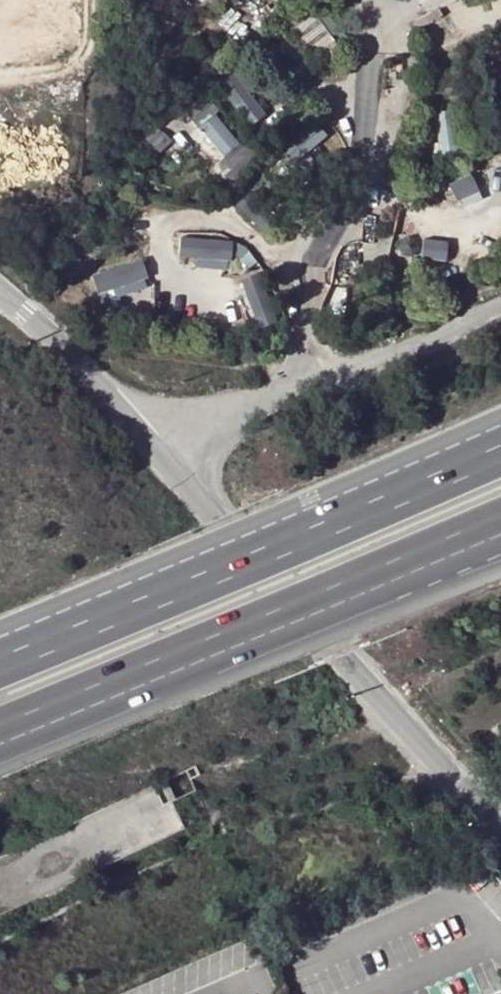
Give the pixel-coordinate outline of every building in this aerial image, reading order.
[(71,28),(66,12),(7,21),(11,52),(74,42),(71,28)] [(221,87),(249,110),(262,95),(234,71),(221,87)] [(189,106),(234,170),(252,157),(207,93),(189,106)] [(438,109),(441,154),(462,152),(459,108),(438,109)] [(181,257),(230,264),(233,241),(184,235),(181,257)] [(102,299),(152,288),(146,259),(96,270),(102,299)] [(195,766),(186,770),(190,779),(200,775),(195,766)] [(204,979),(255,965),(249,943),(198,958),(204,979)]
